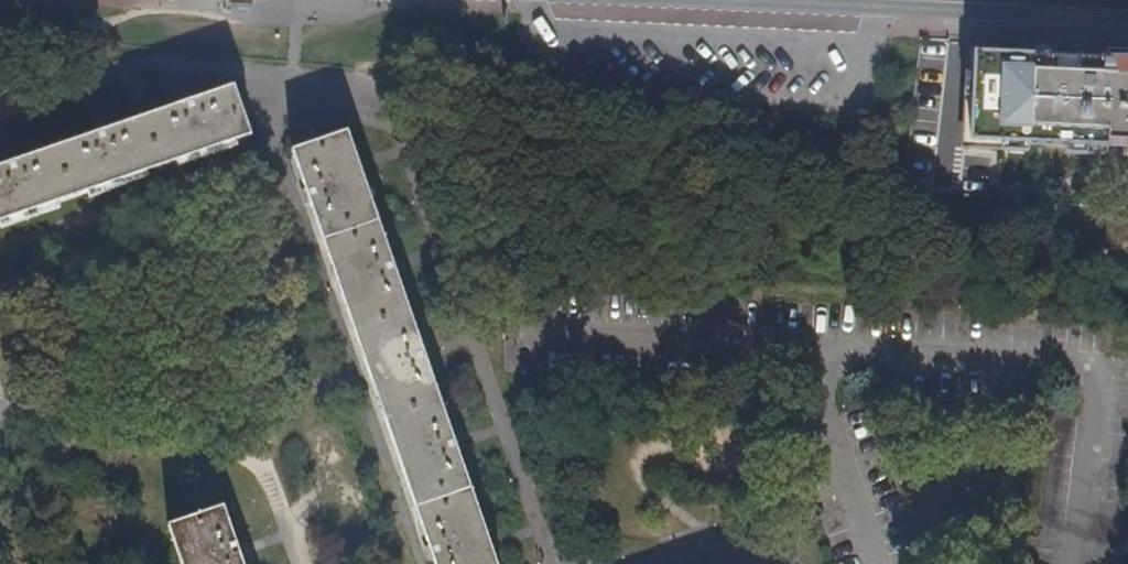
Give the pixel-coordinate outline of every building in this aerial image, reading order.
[(963,56),(956,149),(1116,161),(1114,180),(1127,182),(1127,62),(963,56)] [(247,74),(0,164),(0,218),(266,121),(247,74)] [(306,143),(336,234),(347,231),(434,497),(428,499),(449,563),(515,563),(488,481),(492,480),(477,433),(418,251),(405,211),(393,215),(362,122),(306,143)] [(183,516),(200,563),(262,563),(238,497),(183,516)]
